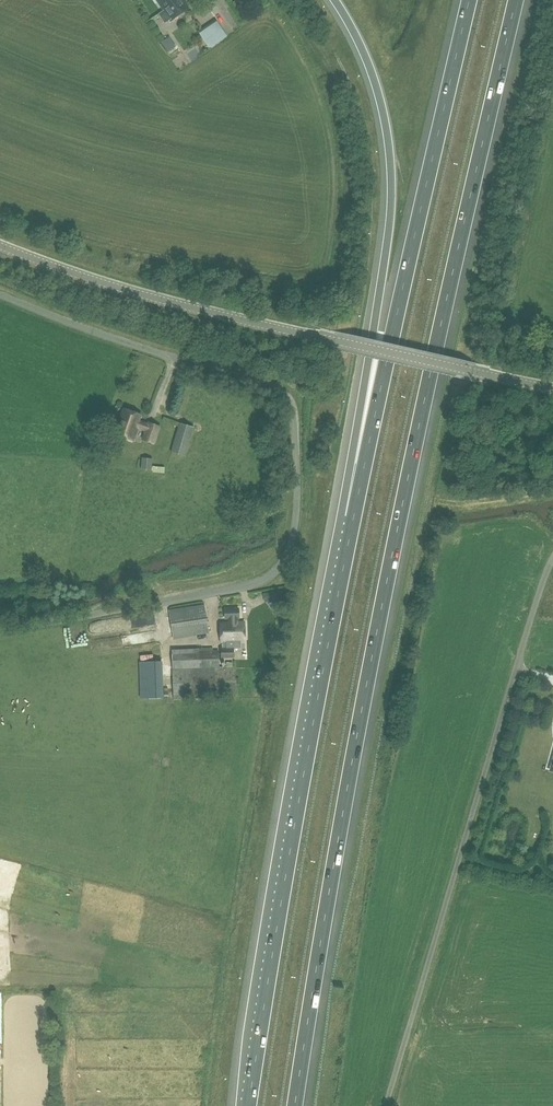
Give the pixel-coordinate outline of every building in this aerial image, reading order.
[(170,21),(189,8),(183,0),(156,0),(170,21)] [(211,48),(228,37),(217,20),(200,32),(211,48)] [(200,42),(193,46),(197,53),(204,49),(200,42)] [(113,434),(134,441),(138,429),(143,431),(140,440),(154,444),(161,426),(147,421),(147,423),(139,420),(141,415),(123,409),(119,421),(117,421),(113,434)] [(179,422),(170,451),(185,456),(193,427),(179,422)] [(141,469),(152,470),(153,459),(141,458),(141,469)] [(173,638),(209,633),(204,604),(169,609),(173,638)] [(235,618),(239,618),(239,609),(225,609),(225,618),(227,618),(227,622),(220,622),(221,643),(225,643),(225,648),(221,648),(221,655),(232,655),(232,649),(241,648),(241,642),(244,642),(244,622),(236,622),(235,618)] [(173,698),(236,696),(236,666),(220,667),(219,649),(214,649),(214,647),(171,649),(173,698)] [(139,662),(140,699),(163,698),(162,661),(139,662)]
